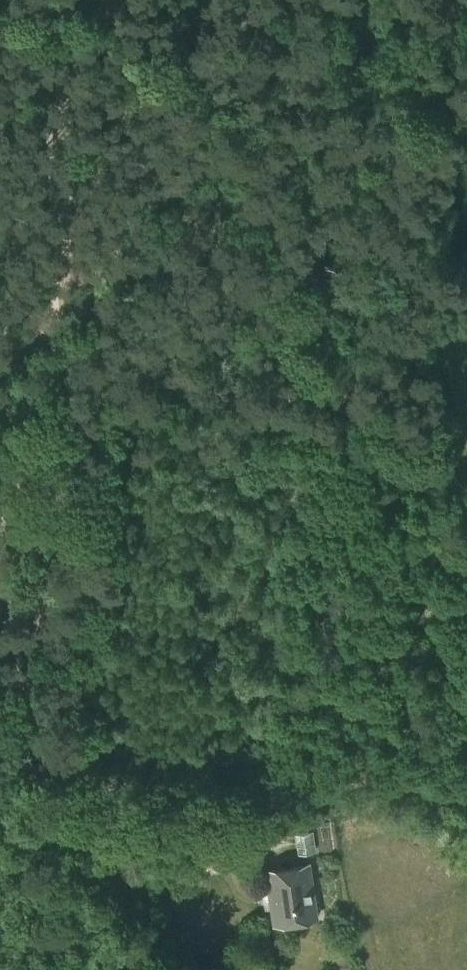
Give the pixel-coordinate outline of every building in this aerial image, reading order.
[(221,855),(207,856),(208,867),(223,866),(221,855)] [(307,862),(265,868),(273,922),(315,916),(307,862)]
